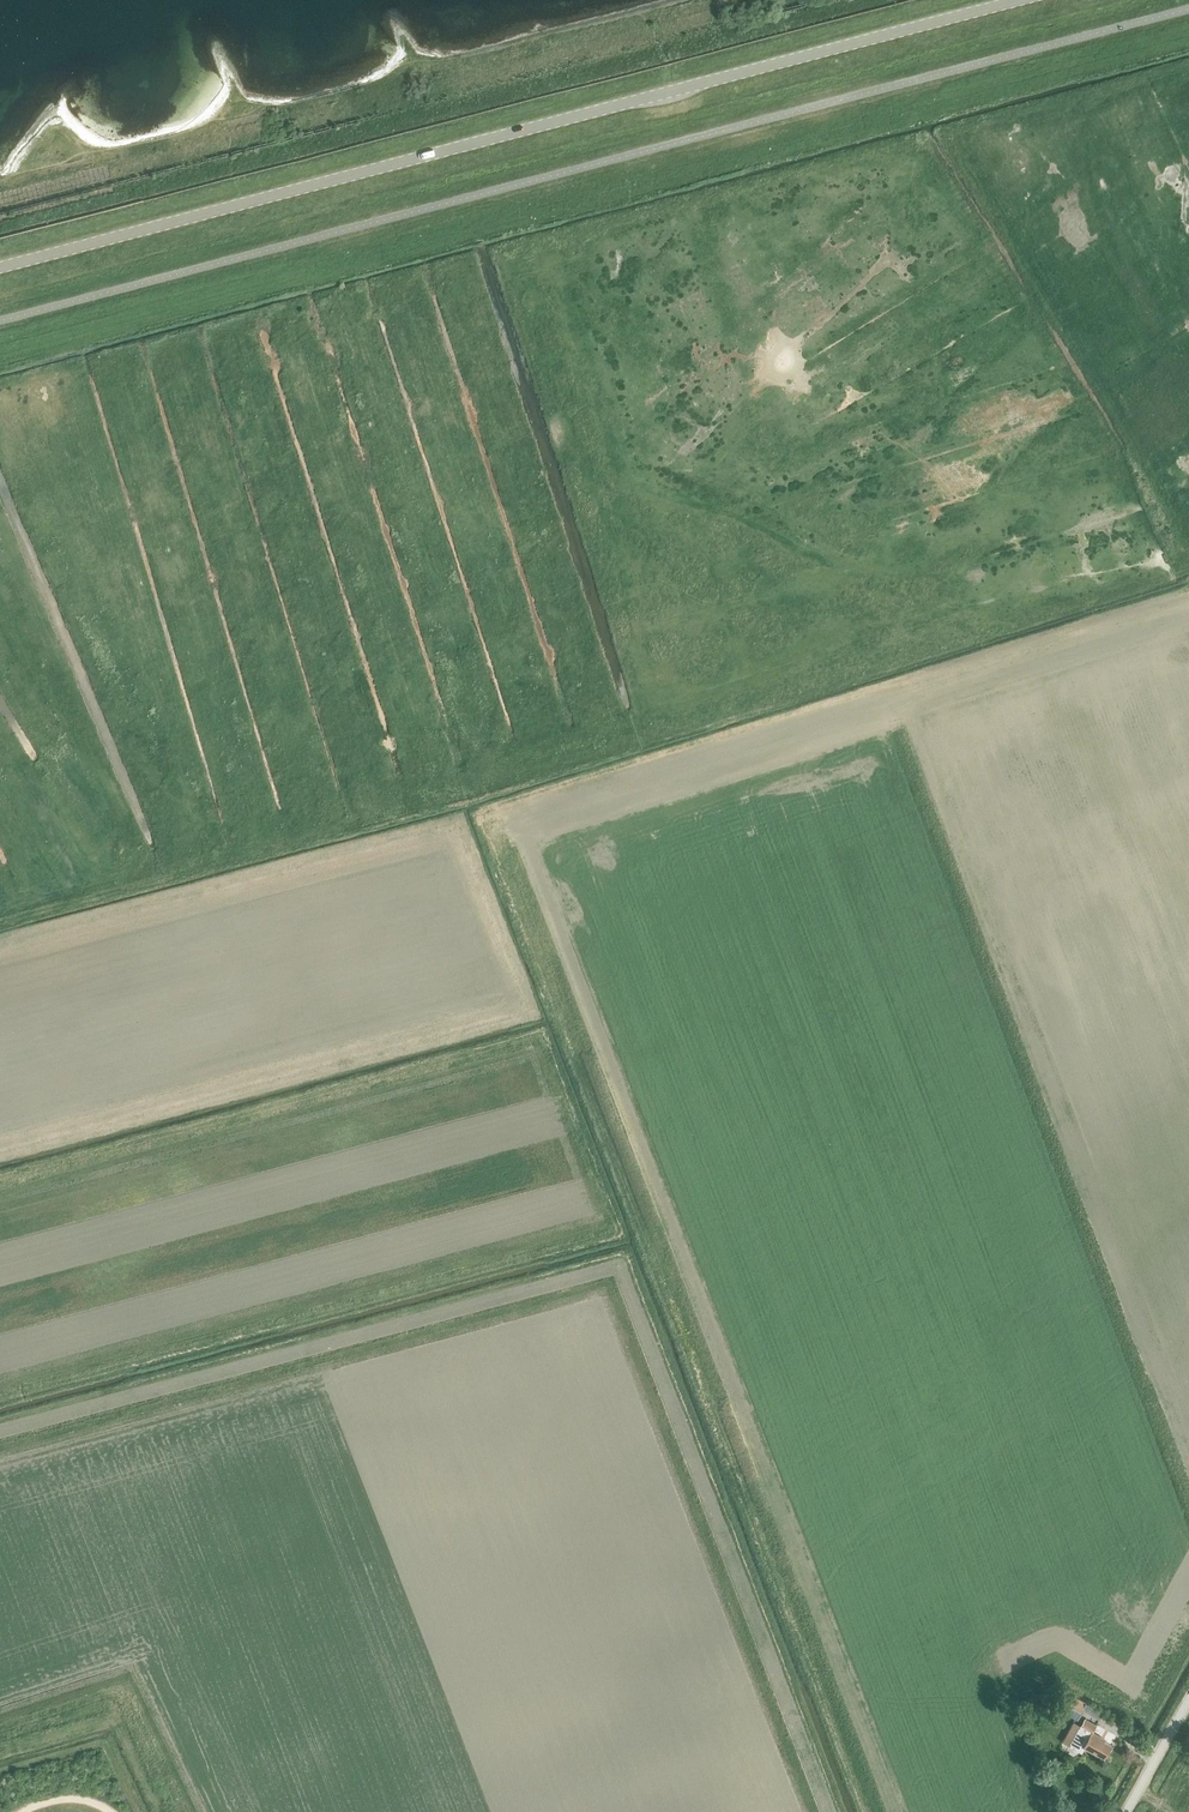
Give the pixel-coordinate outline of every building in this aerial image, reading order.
[(1061,1707),(1078,1716),(1085,1703),(1068,1694),(1061,1707)] [(1024,1707),(1030,1719),(1039,1715),(1034,1703),(1024,1707)] [(1081,1725),(1070,1745),(1082,1752),(1085,1747),(1104,1757),(1111,1745),(1100,1738),(1101,1736),(1092,1731),(1096,1724),(1085,1718),(1081,1725)]
